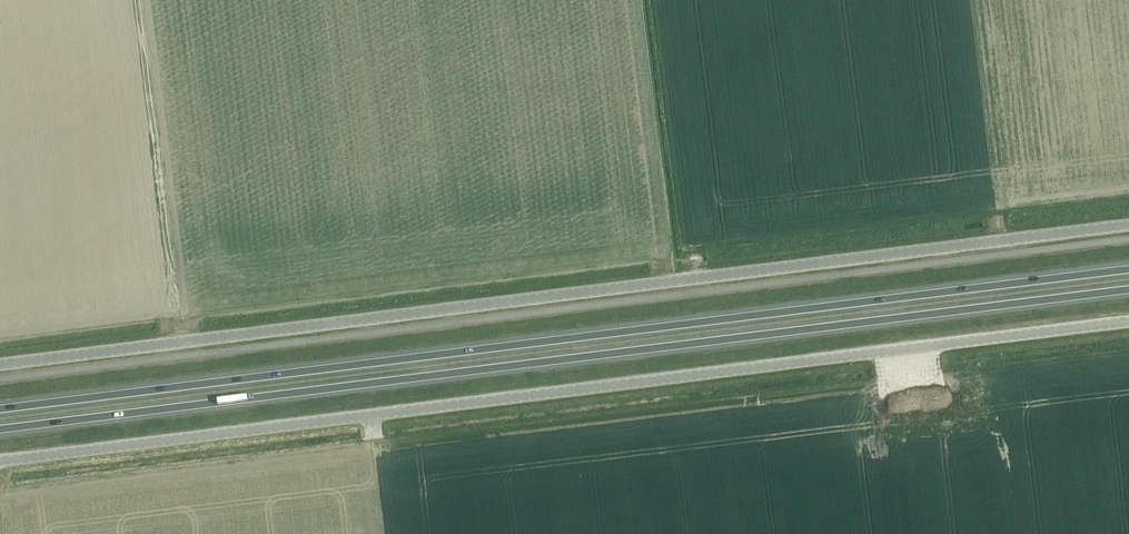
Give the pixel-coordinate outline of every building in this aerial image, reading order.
[(913,368),(925,364),(923,359),(912,363),(913,368)]
